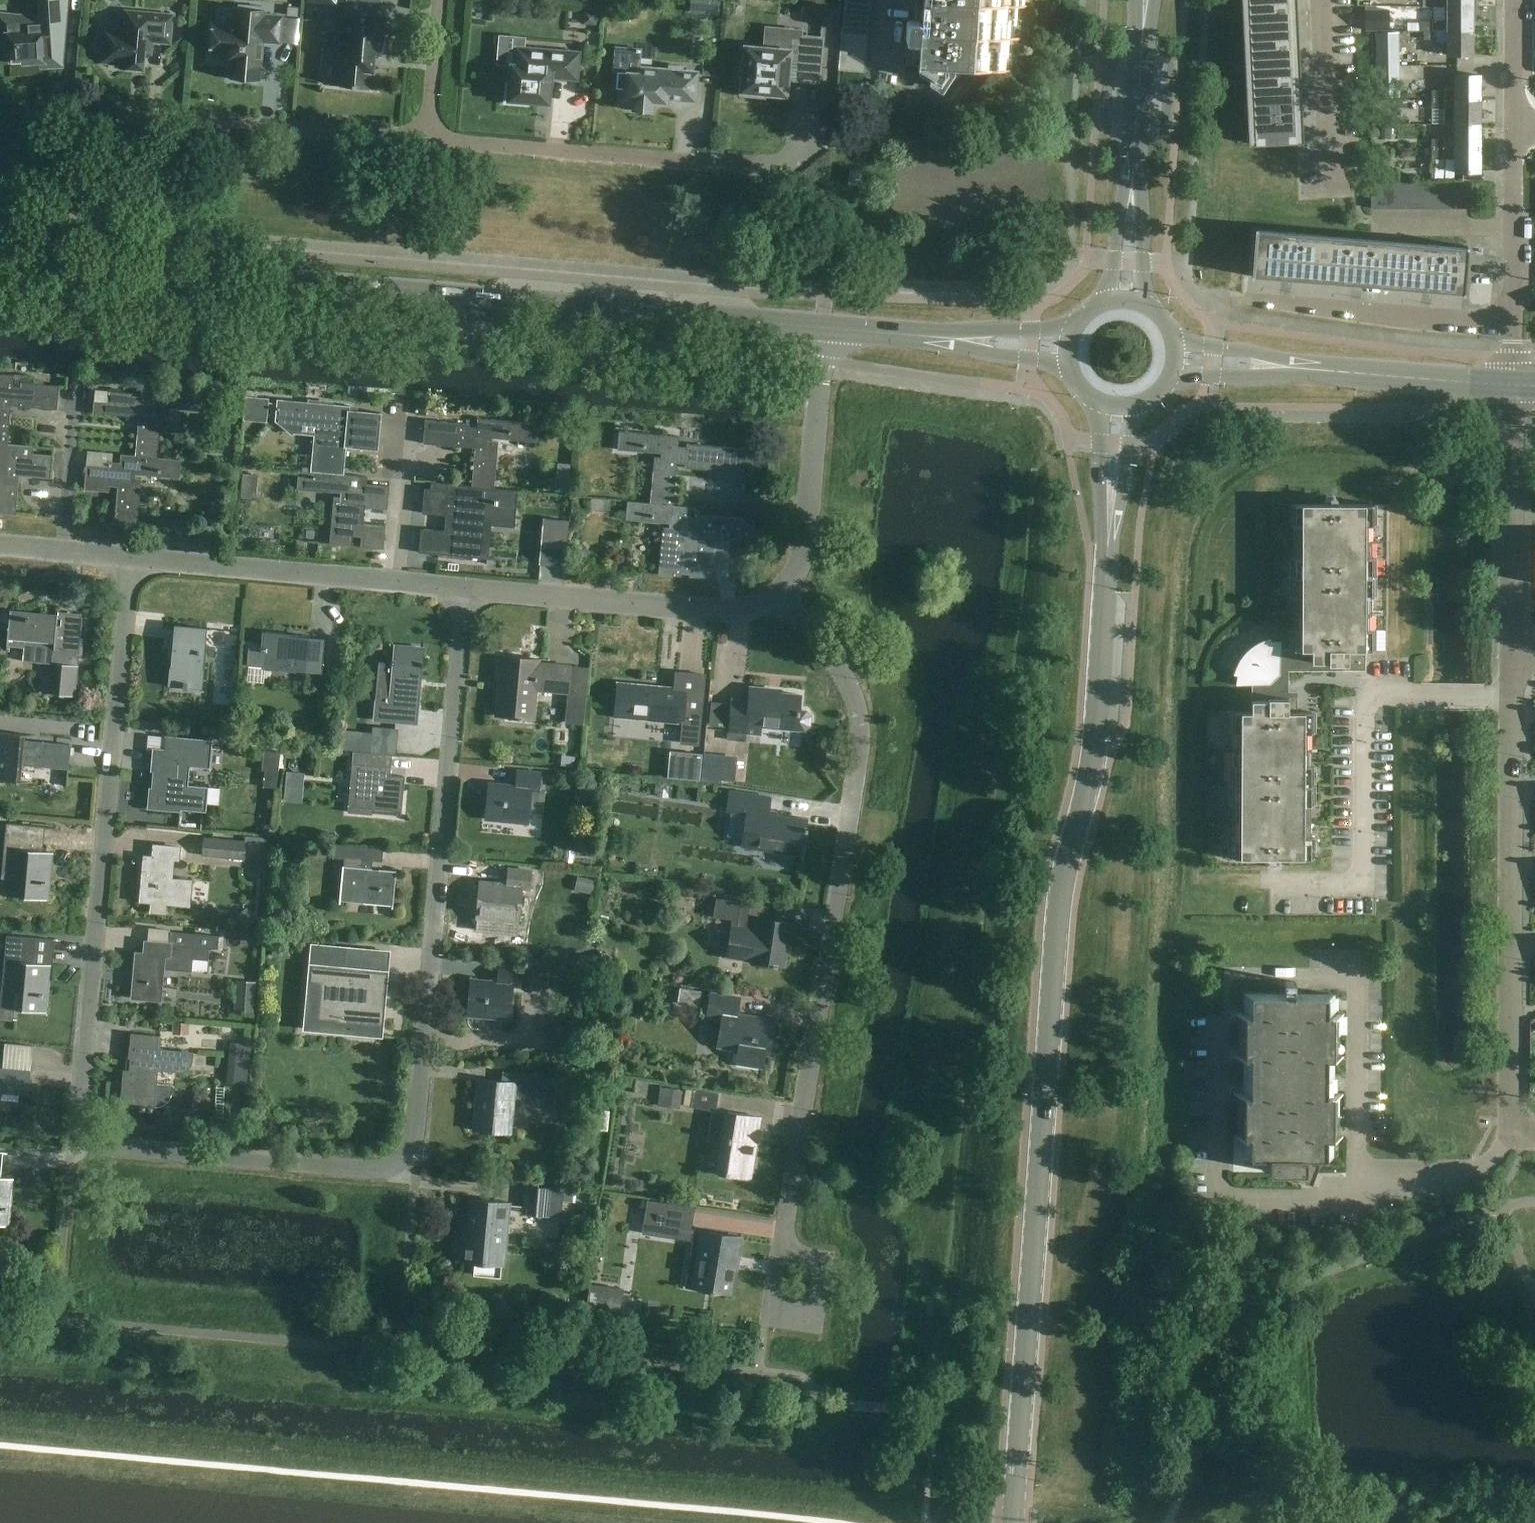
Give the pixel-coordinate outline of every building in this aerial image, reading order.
[(0,15),(0,20),(0,35),(11,36),(12,63),(43,61),(43,63),(59,64),(61,42),(64,42),(67,0),(43,0),(41,18),(0,15)] [(842,2),(825,0),(823,24),(840,25),(842,2)] [(872,0),(846,0),(845,7),(871,9),(872,0)] [(909,43),(914,43),(914,48),(907,47),(906,65),(938,68),(936,88),(940,88),(942,68),(1013,73),(1015,40),(1022,40),(1024,7),(1030,8),(1031,0),(917,0),(916,21),(911,21),(910,21),(909,22),(908,23),(908,24),(906,39),(906,40),(907,41),(907,42),(908,42),(909,43)] [(1245,67),(1248,145),(1304,142),(1297,0),(1241,0),(1245,67)] [(845,7),(844,19),(870,21),(871,9),(845,7)] [(1439,19),(1439,22),(1420,22),(1420,31),(1426,31),(1474,31),(1474,21),(1477,21),(1477,7),(1449,7),(1449,20),(1439,19)] [(238,28),(214,26),(212,52),(227,53),(227,61),(233,61),(231,79),(245,80),(245,78),(259,79),(262,41),(280,43),(283,17),(265,15),(265,12),(239,10),(238,28)] [(122,64),(122,68),(144,69),(146,53),(152,53),(153,41),(171,43),(173,15),(127,11),(125,31),(105,29),(102,62),(122,64)] [(1365,13),(1365,30),(1387,30),(1387,13),(1365,13)] [(343,33),(341,52),(345,53),(342,86),(369,89),(370,71),(374,72),(375,55),(382,56),(383,38),(385,38),(387,19),(348,15),(347,33),(343,33)] [(843,32),(869,35),(870,21),(844,19),(843,32)] [(766,48),(763,48),(746,47),(745,60),(740,60),(739,77),(743,78),(742,92),(787,96),(790,68),(819,71),(822,39),(801,37),(802,31),(768,28),(766,48)] [(1439,40),(1449,40),(1449,56),(1474,56),(1474,31),(1426,31),(1426,40),(1439,40)] [(865,72),(869,35),(843,32),(840,70),(865,72)] [(1377,33),(1378,97),(1399,97),(1397,32),(1377,33)] [(507,83),(506,103),(530,105),(530,102),(550,104),(552,77),(578,80),(580,53),(518,48),(516,65),(512,64),(510,83),(507,83)] [(639,73),(619,72),(617,88),(622,89),(620,106),(634,107),(634,111),(653,113),(654,103),(668,104),(668,100),(696,102),(699,72),(683,71),(684,67),(670,66),(670,70),(639,67),(639,73)] [(1433,100),(1481,100),(1481,75),(1457,75),(1456,89),(1445,89),(1445,91),(1433,91),(1433,100)] [(1456,124),(1481,124),(1481,100),(1433,100),(1433,109),(1445,109),(1445,122),(1456,122),(1456,124)] [(1481,124),(1456,124),(1456,137),(1445,137),(1445,139),(1433,139),(1432,148),(1481,148),(1481,124)] [(1481,148),(1432,148),(1432,157),(1445,157),(1445,158),(1456,158),(1456,172),(1480,173),(1481,148)] [(864,170),(851,169),(849,184),(862,186),(864,170)] [(1300,194),(1321,193),(1320,182),(1299,182),(1300,194)] [(1373,209),(1385,209),(1385,183),(1373,183),(1373,209)] [(1385,209),(1398,209),(1398,183),(1385,183),(1385,209)] [(1398,209),(1410,209),(1410,183),(1398,183),(1398,209)] [(1410,209),(1422,209),(1422,183),(1410,183),(1410,209)] [(1422,209),(1436,209),(1436,183),(1422,183),(1422,209)] [(1436,209),(1447,209),(1447,183),(1436,183),(1436,209)] [(1447,209),(1459,209),(1459,183),(1447,183),(1447,209)] [(1459,209),(1472,209),(1472,183),(1459,183),(1459,209)] [(1255,275),(1284,277),(1324,281),(1328,237),(1259,231),(1259,229),(1257,229),(1253,277),(1255,277),(1255,275)] [(1324,281),(1355,284),(1394,287),(1398,243),(1328,237),(1324,281)] [(1463,295),(1465,295),(1469,247),(1467,247),(1467,249),(1398,243),(1394,287),(1463,293),(1463,295)] [(9,443),(13,400),(21,401),(20,407),(59,410),(61,385),(22,382),(22,387),(14,386),(15,374),(0,373),(0,443),(9,443)] [(141,414),(137,455),(159,457),(163,413),(164,413),(164,410),(158,410),(158,406),(200,410),(200,411),(201,411),(203,392),(143,386),(142,396),(135,395),(135,393),(96,389),(94,413),(133,417),(133,413),(141,414)] [(268,418),(270,398),(246,396),(245,416),(268,418)] [(314,472),(345,474),(348,447),(379,450),(383,413),(351,410),(351,406),(278,399),(276,421),(278,422),(278,421),(293,434),(302,423),(318,424),(314,472)] [(424,444),(444,446),(469,448),(469,444),(476,445),(472,486),(495,488),(498,452),(499,452),(500,442),(493,441),(494,438),(536,442),(538,442),(539,423),(479,417),(478,427),(470,426),(471,424),(426,420),(424,444)] [(656,460),(651,502),(675,505),(679,459),(686,460),(685,468),(734,473),(737,448),(688,443),(687,447),(680,446),(681,437),(620,431),(618,450),(620,450),(620,449),(662,453),(662,457),(655,456),(655,459),(656,460)] [(18,515),(22,472),(29,473),(28,477),(52,479),(54,455),(33,453),(34,446),(9,443),(0,443),(0,462),(6,462),(5,465),(0,465),(0,514),(18,515)] [(116,524),(162,529),(162,527),(139,525),(143,484),(144,478),(137,477),(137,474),(179,478),(179,479),(181,479),(183,459),(159,457),(137,455),(137,456),(122,454),(122,463),(114,462),(114,461),(111,461),(110,467),(88,465),(86,490),(111,492),(112,482),(120,483),(116,524)] [(308,540),(307,542),(354,547),(355,537),(363,538),(362,547),(385,549),(388,526),(364,524),(366,508),(389,510),(391,486),(368,484),(369,477),(345,474),(314,472),(300,470),(298,489),(341,493),(341,496),(334,496),(333,506),(334,506),(331,542),(308,540)] [(519,490),(495,488),(472,486),(432,482),(431,489),(426,489),(424,513),(448,515),(448,510),(455,511),(453,532),(422,530),(420,553),(497,560),(497,558),(480,556),(484,515),(516,518),(519,490)] [(592,500),(591,513),(610,514),(610,501),(592,500)] [(690,577),(718,580),(720,555),(710,555),(711,540),(753,544),(755,519),(696,514),(696,516),(688,516),(689,506),(675,505),(651,502),(628,500),(626,520),(628,520),(628,519),(670,523),(670,527),(663,526),(663,529),(664,529),(659,573),(636,570),(636,572),(682,577),(682,574),(690,575),(690,577)] [(1235,674),(1239,675),(1238,678),(1238,681),(1237,683),(1237,685),(1254,685),(1254,700),(1253,700),(1253,712),(1235,712),(1234,858),(1312,859),(1313,713),(1299,713),(1299,698),(1289,698),(1289,671),(1337,671),(1337,665),(1368,665),(1368,651),(1373,651),(1374,504),(1296,504),(1295,649),(1282,649),(1282,641),(1280,641),(1276,641),(1272,641),(1271,638),(1270,638),(1271,642),(1262,645),(1254,650),(1247,657),(1242,665),(1239,674),(1235,673),(1235,674)] [(568,562),(572,518),(548,516),(544,559),(568,562)] [(77,696),(80,667),(84,617),(83,617),(83,613),(60,611),(59,615),(11,610),(7,652),(9,652),(10,643),(25,645),(24,661),(56,664),(53,694),(77,696)] [(188,690),(189,688),(202,689),(207,631),(208,631),(208,629),(175,626),(175,628),(176,628),(171,686),(184,688),(184,689),(188,690)] [(261,647),(261,648),(249,647),(247,665),(262,666),(262,667),(321,672),(321,673),(322,673),(325,639),(324,639),(265,634),(264,647),(261,647)] [(375,720),(402,722),(403,709),(419,710),(423,667),(425,667),(425,662),(423,662),(425,648),(396,646),(394,660),(393,660),(392,664),(394,664),(391,702),(377,701),(375,720)] [(502,656),(496,716),(518,718),(518,719),(522,720),(522,718),(534,719),(537,690),(569,693),(572,666),(540,663),(540,660),(502,656)] [(703,675),(690,673),(676,672),(676,673),(677,673),(676,688),(618,682),(615,718),(684,725),(683,735),(697,736),(703,675)] [(733,700),(730,732),(762,735),(763,726),(805,730),(811,726),(812,716),(807,711),(801,711),(802,696),(769,693),(769,689),(751,687),(750,701),(733,700)] [(398,729),(372,727),(370,752),(396,755),(398,729)] [(67,787),(69,787),(72,744),(26,740),(26,736),(37,737),(37,735),(0,732),(0,780),(33,784),(33,782),(22,781),(23,765),(69,769),(67,787)] [(156,750),(154,771),(151,807),(207,812),(210,787),(190,785),(191,766),(211,768),(214,740),(169,735),(168,751),(156,750)] [(557,761),(571,762),(572,746),(558,745),(557,761)] [(265,748),(263,769),(280,770),(282,749),(265,748)] [(393,755),(367,753),(354,751),(349,810),(350,810),(351,807),(402,812),(401,815),(403,815),(406,777),(381,774),(382,767),(392,768),(393,755)] [(701,778),(735,781),(738,756),(704,752),(701,778)] [(491,783),(487,820),(530,824),(533,788),(539,789),(539,792),(540,792),(542,773),(519,771),(517,785),(491,783)] [(771,798),(730,791),(727,811),(747,814),(742,847),(801,856),(799,868),(800,868),(806,832),(808,832),(809,828),(807,827),(808,820),(769,814),(771,798)] [(11,895),(11,897),(50,900),(55,852),(37,850),(39,827),(57,829),(57,827),(8,823),(2,879),(19,881),(17,896),(11,895)] [(245,859),(247,840),(204,836),(202,855),(245,859)] [(166,914),(167,904),(191,906),(194,879),(173,877),(175,860),(180,861),(181,847),(155,845),(154,857),(147,856),(142,902),(151,903),(150,912),(166,914)] [(384,849),(359,847),(334,845),(333,857),(344,858),(340,904),(342,904),(342,901),(392,906),(392,909),(394,909),(397,871),(373,869),(373,861),(383,862),(384,849)] [(482,881),(478,918),(520,922),(524,886),(530,887),(530,890),(531,890),(533,871),(510,868),(509,884),(482,881)] [(773,908),(742,903),(721,899),(718,918),(733,920),(727,958),(773,965),(773,967),(778,968),(778,966),(785,967),(792,923),(772,920),(773,908)] [(146,954),(137,954),(133,998),(161,1001),(164,970),(193,973),(194,960),(209,962),(211,950),(219,950),(221,937),(172,933),(171,945),(147,942),(146,954)] [(9,1008),(9,1009),(48,1013),(53,965),(35,963),(37,940),(55,942),(55,940),(8,936),(3,991),(21,993),(19,1009),(9,1008)] [(346,948),(312,945),(309,981),(321,982),(318,1018),(382,1024),(387,972),(366,970),(366,971),(354,970),(354,969),(345,968),(346,948)] [(472,979),(469,1016),(511,1020),(515,984),(521,985),(521,988),(522,988),(524,969),(501,966),(499,982),(472,979)] [(542,968),(526,966),(524,990),(541,991),(542,968)] [(1336,995),(1308,994),(1296,994),(1296,982),(1285,982),(1285,994),(1245,994),(1245,1013),(1235,1013),(1234,1137),(1244,1137),(1244,1156),(1271,1156),(1270,1172),(1284,1172),(1284,1175),(1287,1176),(1314,1186),(1324,1157),(1334,1157),(1335,1138),(1345,1138),(1345,1014),(1336,1014),(1336,995)] [(680,987),(678,1003),(699,1006),(702,990),(680,987)] [(763,1067),(766,1054),(769,1055),(768,1067),(769,1067),(777,1020),(739,1014),(741,999),(711,994),(708,1015),(722,1017),(718,1047),(739,1050),(737,1063),(763,1067)] [(157,1068),(179,1070),(185,1069),(190,1065),(192,1059),(192,1054),(159,1051),(160,1036),(131,1033),(128,1070),(126,1070),(123,1105),(153,1108),(163,1106),(170,1100),(173,1091),(174,1086),(156,1084),(157,1068)] [(252,1044),(230,1042),(227,1082),(248,1083),(252,1044)] [(27,1112),(29,1112),(33,1070),(0,1067),(0,1093),(29,1095),(27,1112)] [(515,1099),(534,1101),(543,1102),(546,1075),(504,1071),(503,1082),(479,1080),(475,1130),(512,1133),(515,1099)] [(694,1102),(716,1106),(718,1094),(695,1091),(695,1090),(694,1090),(692,1107),(693,1107),(694,1102)] [(754,1163),(753,1163),(754,1159),(761,1118),(728,1112),(720,1159),(718,1173),(740,1177),(740,1178),(752,1180),(754,1163)] [(11,1226),(16,1178),(0,1176),(0,1225),(11,1226)] [(577,1190),(552,1188),(527,1186),(524,1214),(550,1216),(550,1214),(562,1215),(563,1200),(576,1201),(577,1190)] [(462,1262),(474,1264),(473,1275),(501,1277),(502,1266),(504,1266),(510,1203),(472,1199),(468,1236),(465,1235),(462,1262)] [(690,1230),(694,1207),(669,1203),(665,1226),(690,1230)] [(545,1226),(545,1234),(564,1235),(564,1226),(545,1226)] [(739,1257),(742,1237),(703,1231),(703,1232),(706,1233),(697,1288),(694,1287),(694,1289),(711,1292),(711,1293),(716,1294),(716,1292),(730,1294),(736,1257),(739,1257)] [(586,1310),(620,1314),(623,1289),(590,1284),(586,1310)]
